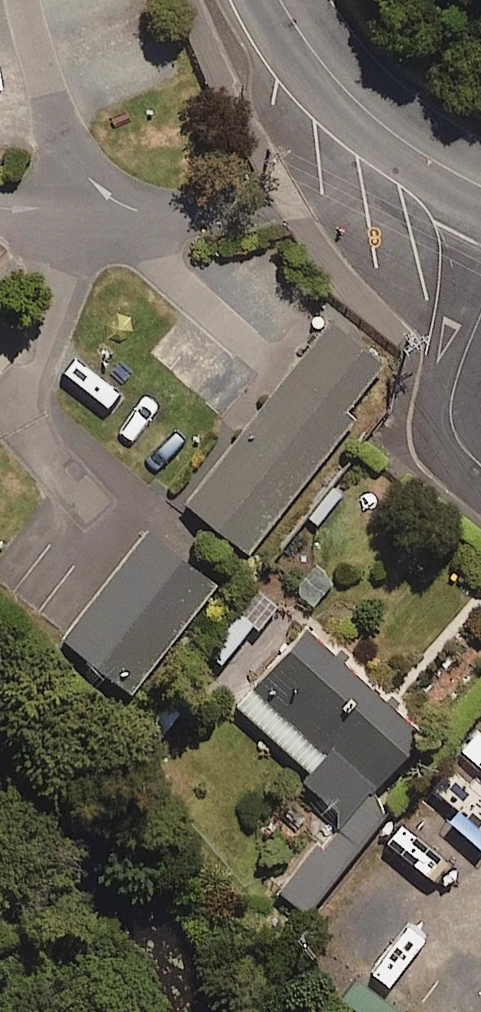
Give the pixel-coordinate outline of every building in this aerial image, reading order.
[(338,318),(192,501),(255,552),(362,418),(352,409),(391,360),(338,318)] [(221,584),(151,530),(68,639),(138,692),(221,584)] [(253,626),(234,610),(204,645),(223,661),(253,626)] [(379,794),(424,731),(282,631),(238,694),(379,794)]
